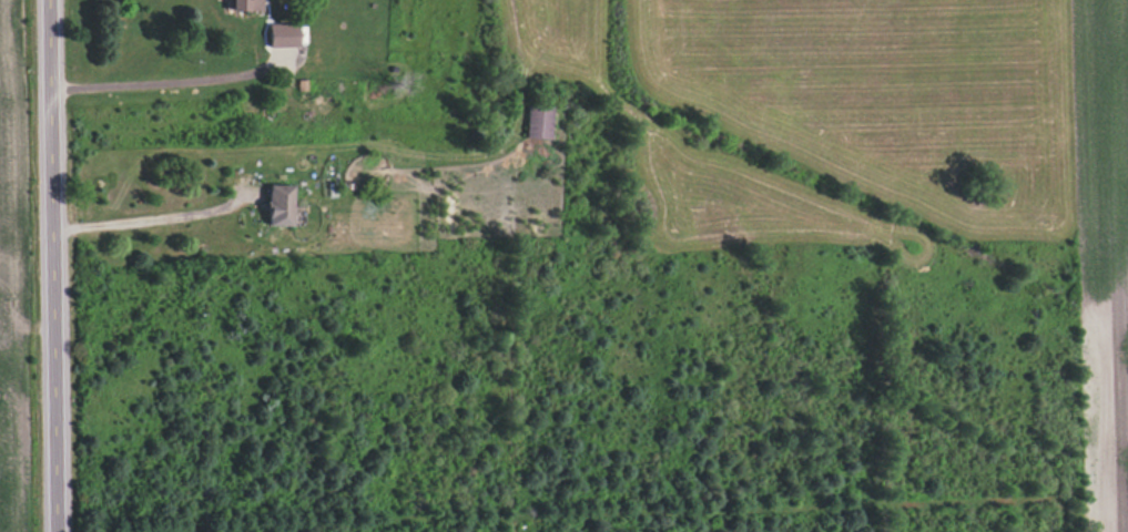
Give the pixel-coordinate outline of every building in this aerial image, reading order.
[(226,11),(261,11),(261,0),(226,0),(226,11)] [(298,47),(297,23),(267,24),(268,48),(298,47)] [(551,107),(526,106),(525,139),(550,139),(551,107)] [(290,226),(291,186),(267,185),(266,226),(290,226)]
